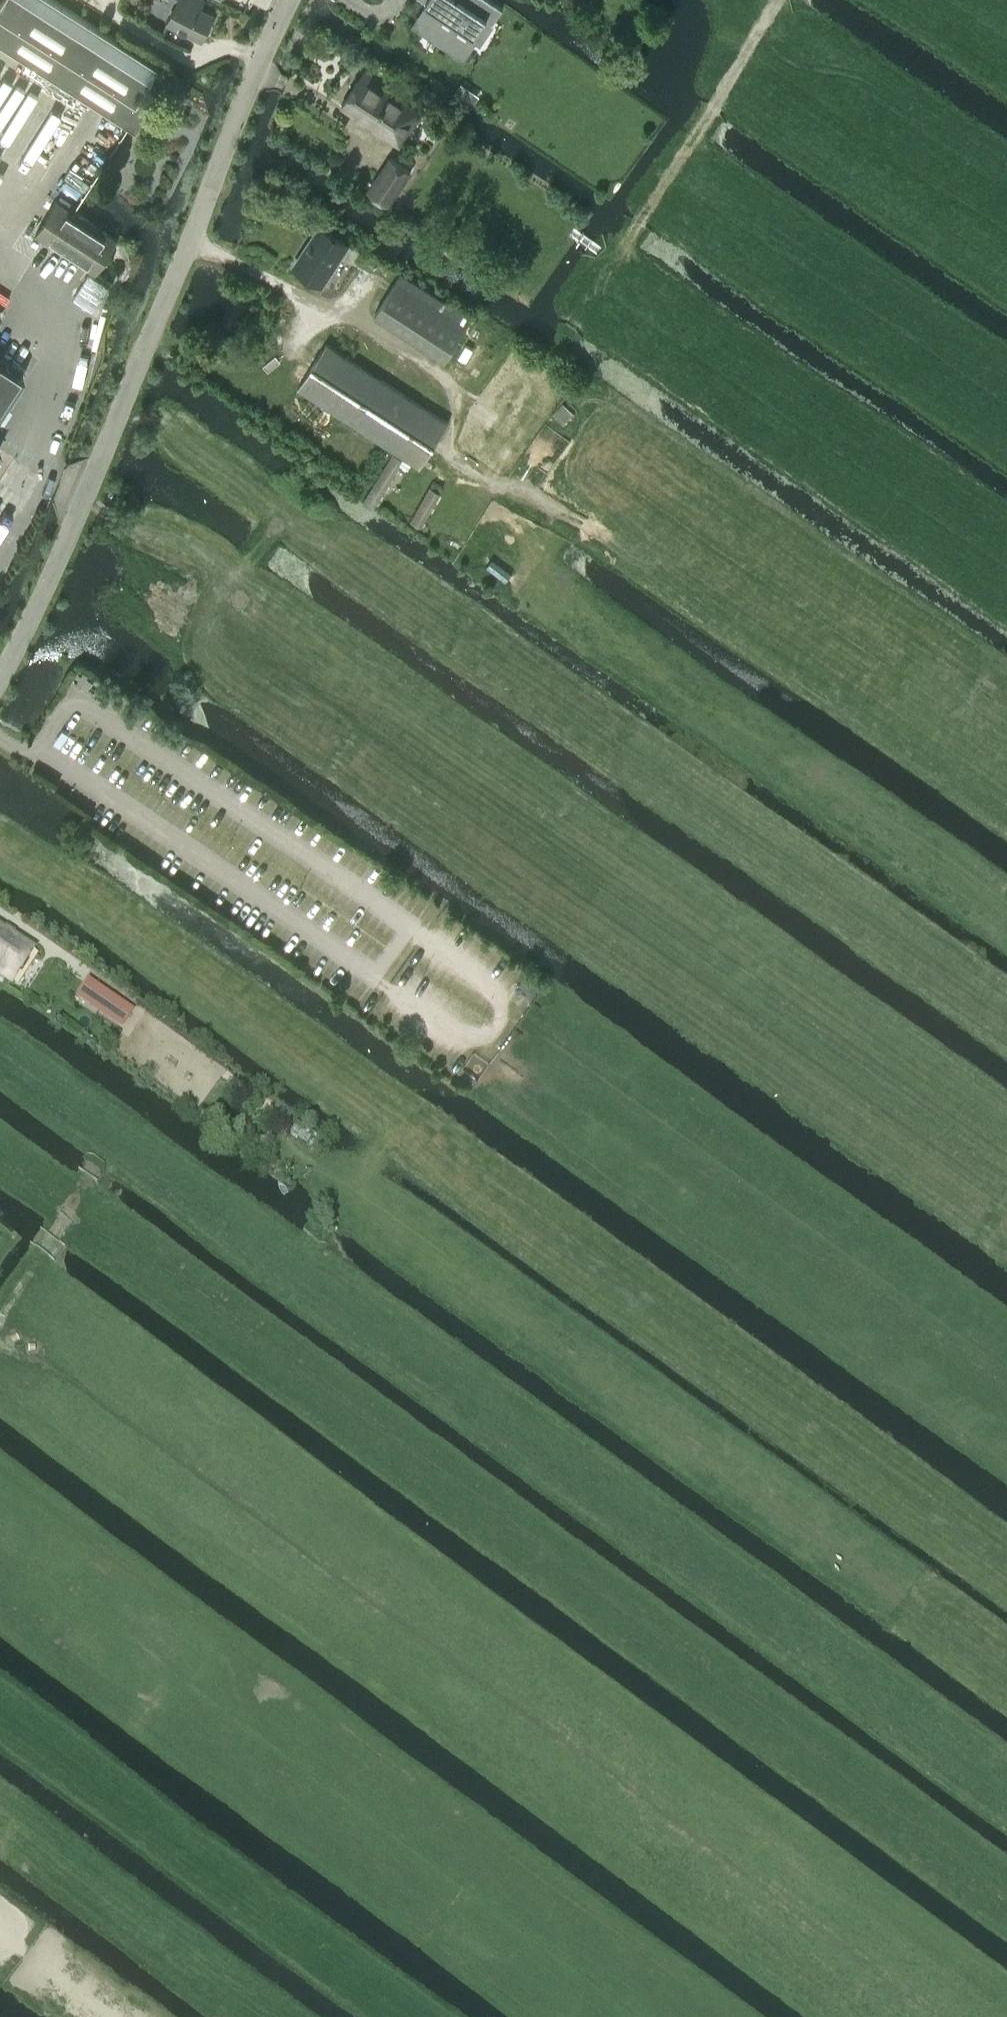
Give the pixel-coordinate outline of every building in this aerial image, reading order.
[(129,123),(136,128),(153,101),(142,93),(159,66),(55,0),(2,0),(0,3),(0,41),(129,123)] [(202,0),(177,0),(168,20),(202,37),(205,30),(210,29),(213,22),(211,18),(214,11),(200,4),(202,0)] [(418,22),(463,52),(486,18),(492,23),(503,7),(491,0),(426,0),(425,1),(424,2),(426,3),(429,5),(418,22)] [(400,143),(421,110),(380,83),(383,79),(366,68),(342,104),(400,143)] [(473,91),(461,83),(454,93),(466,101),(473,91)] [(368,189),(388,203),(410,170),(391,156),(368,189)] [(118,238),(73,209),(57,199),(36,233),(96,271),(118,238)] [(322,283),(348,243),(320,225),(294,265),(322,283)] [(445,358),(471,318),(401,272),(374,312),(445,358)] [(298,386),(420,466),(448,422),(326,343),(298,386)] [(22,375),(0,362),(0,409),(22,375)] [(11,982),(31,950),(0,930),(0,975),(11,982)]
